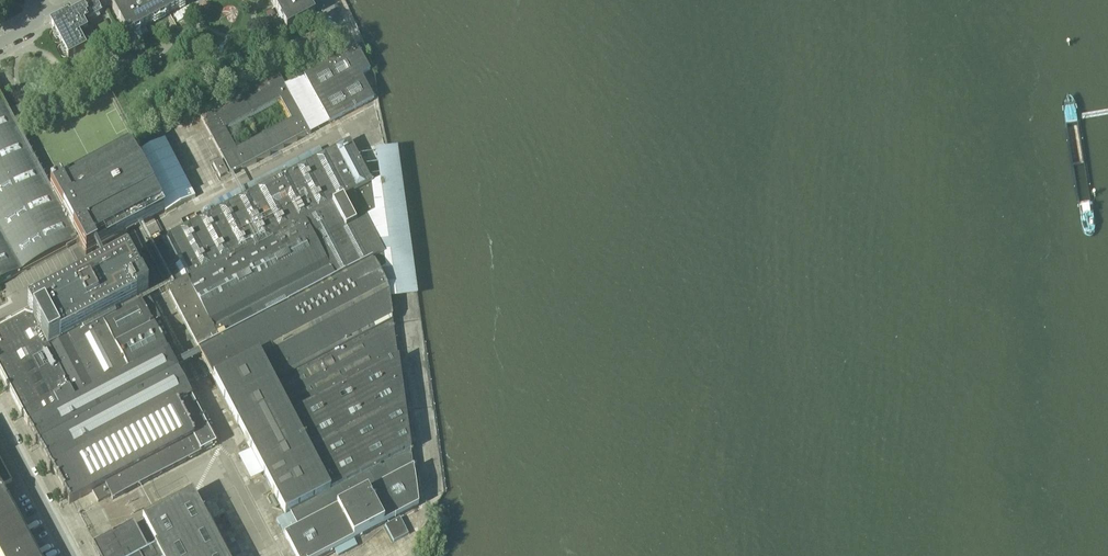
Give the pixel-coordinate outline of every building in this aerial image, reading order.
[(49,23),(68,58),(86,48),(79,35),(87,30),(85,25),(85,22),(102,13),(95,0),(92,0),(49,23)] [(159,19),(149,0),(127,0),(112,8),(127,36),(159,19)] [(159,19),(185,5),(182,0),(149,0),(159,19)] [(286,30),(314,15),(307,0),(270,0),(286,30)] [(284,30),(276,34),(279,39),(287,35),(284,30)] [(129,38),(124,41),(128,48),(133,45),(129,38)] [(303,76),(329,124),(373,100),(361,77),(369,72),(357,48),(303,76)] [(283,147),(297,141),(297,140),(311,134),(284,83),(276,70),(266,76),(266,75),(253,83),(252,82),(239,91),(238,90),(225,98),(225,97),(212,105),(211,104),(198,113),(231,174),(256,163),(256,162),(270,156),(269,155),(284,149),(283,147)] [(50,189),(24,141),(13,120),(7,109),(0,97),(0,284),(11,278),(78,242),(50,189)] [(23,112),(20,106),(13,110),(16,116),(23,112)] [(164,139),(140,152),(150,172),(145,175),(165,213),(195,197),(164,139)] [(397,361),(390,293),(378,274),(385,269),(383,255),(361,221),(375,213),(372,185),(349,142),(324,156),(213,214),(145,249),(284,516),(410,450),(397,361)] [(56,185),(50,189),(78,242),(85,255),(163,213),(128,146),(56,185)] [(320,148),(209,205),(213,214),(324,156),(320,148)] [(220,161),(212,165),(219,178),(227,174),(220,161)] [(167,353),(175,349),(132,266),(119,262),(37,305),(33,319),(25,317),(0,330),(0,374),(28,426),(27,426),(69,504),(73,502),(92,492),(97,502),(110,496),(112,500),(216,446),(167,353)] [(6,499),(2,490),(11,485),(0,464),(0,555),(37,555),(6,499)] [(416,506),(412,469),(284,536),(294,555),(321,555),(333,550),(337,555),(338,555),(357,546),(353,539),(416,506)] [(192,494),(143,520),(157,545),(155,546),(156,547),(147,552),(133,525),(97,544),(92,547),(97,555),(225,555),(192,494)] [(408,534),(399,518),(385,526),(393,542),(408,534)]
